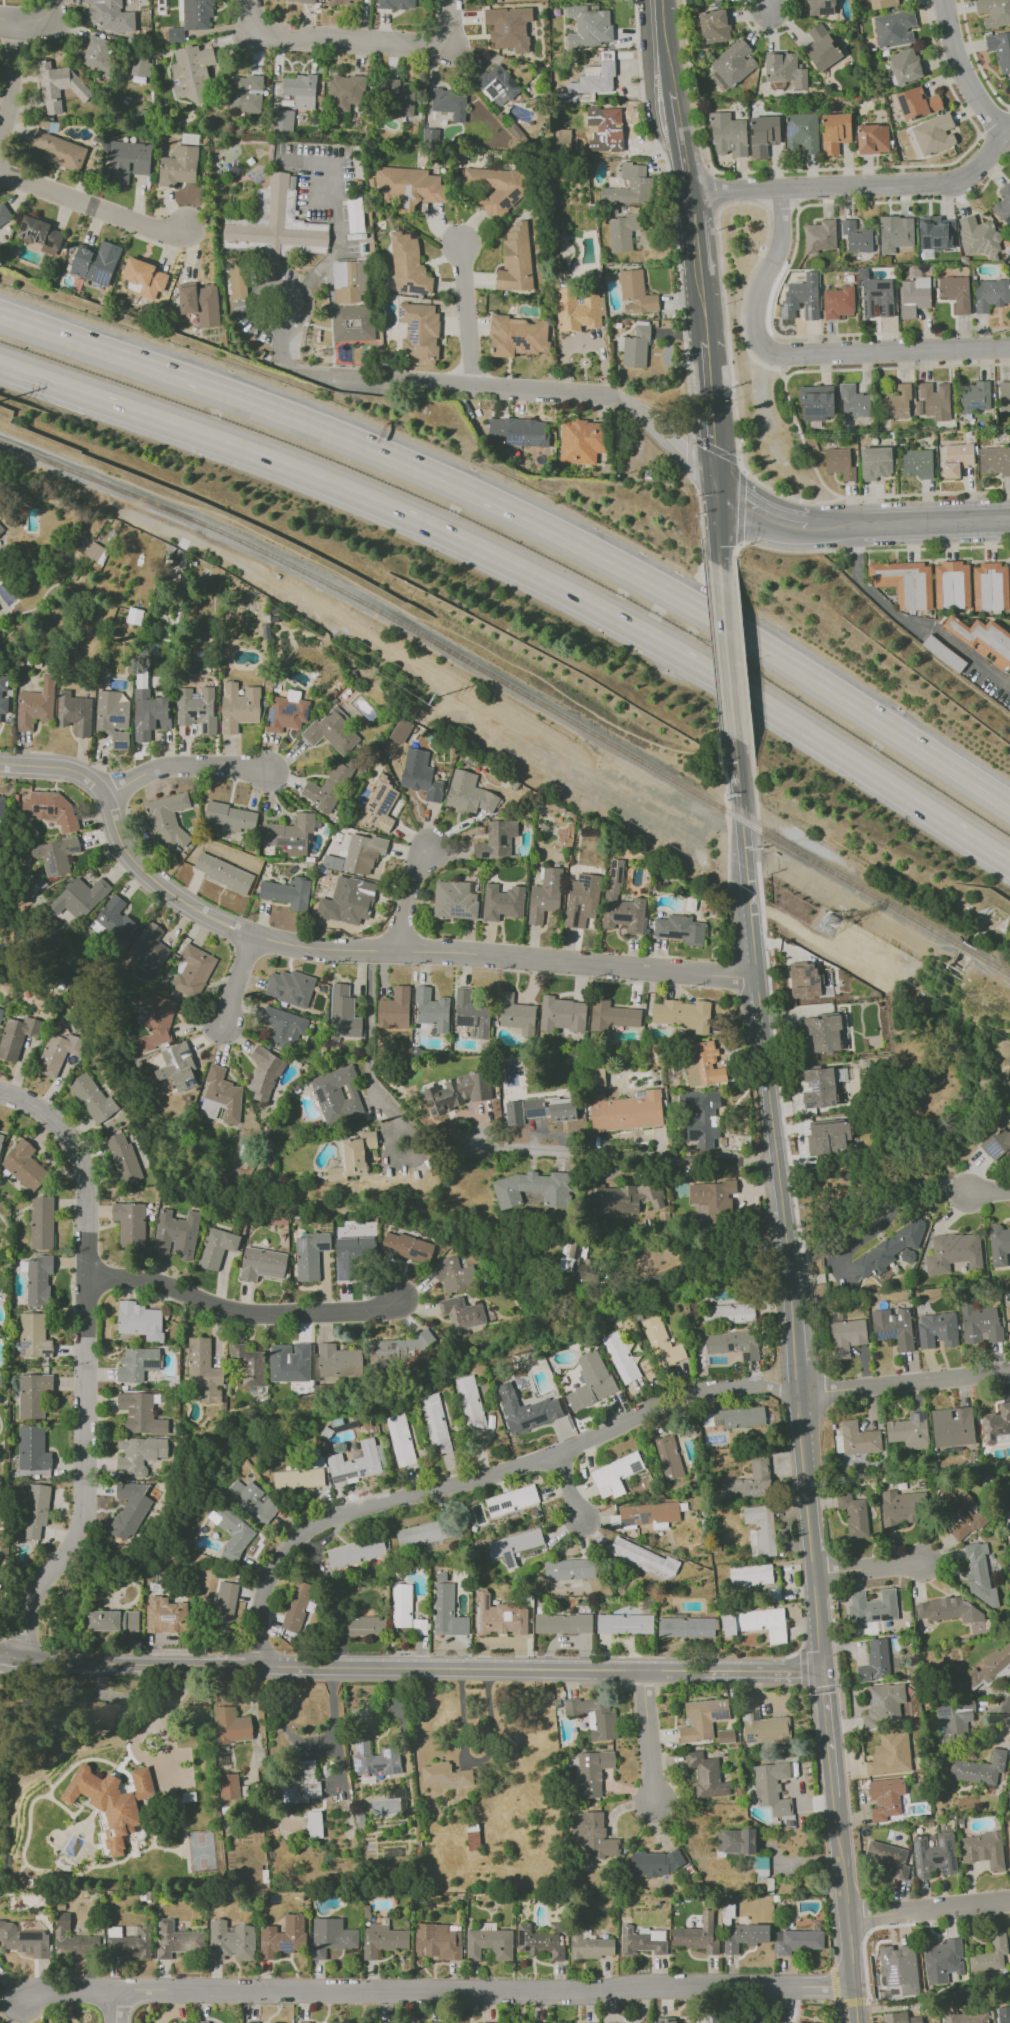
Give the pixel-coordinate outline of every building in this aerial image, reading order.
[(122,12),(122,0),(83,0),(83,4),(89,4),(90,24),(101,23),(101,32),(136,31),(135,11),(122,12)] [(209,16),(214,16),(213,0),(183,0),(183,30),(210,29),(209,16)] [(416,9),(416,0),(378,0),(378,8),(416,9)] [(807,6),(807,0),(837,0),(837,5),(835,5),(836,15),(810,15),(810,6),(807,6)] [(873,10),(871,0),(900,0),(900,3),(899,4),(900,6),(873,10)] [(978,14),(976,0),(1009,0),(1009,24),(987,29),(986,26),(985,26),(984,22),(985,21),(984,17),(989,16),(989,12),(978,14)] [(576,33),(566,33),(566,45),(611,44),(610,10),(588,10),(587,5),(565,6),(566,18),(576,18),(576,33)] [(706,44),(705,35),(703,35),(702,31),(697,32),(695,15),(700,14),(700,12),(729,9),(732,30),(731,30),(732,41),(706,44)] [(880,49),(875,17),(894,13),(915,10),(917,25),(907,27),(908,32),(913,31),(915,43),(880,49)] [(821,72),(805,51),(812,46),(811,45),(816,41),(808,31),(821,22),(829,33),(829,34),(834,40),(832,42),(837,49),(839,47),(845,55),(835,62),(836,64),(831,68),(830,66),(821,72)] [(169,27),(169,42),(184,42),(183,27),(169,27)] [(986,36),(1009,32),(1009,74),(1003,75),(1001,66),(999,66),(999,63),(998,63),(996,54),(997,54),(997,50),(989,52),(988,47),(987,47),(986,42),(987,42),(986,36)] [(116,43),(91,34),(81,64),(105,73),(116,43)] [(724,91),(710,75),(716,70),(711,64),(742,38),(753,50),(744,57),(747,60),(751,57),(753,58),(753,57),(759,63),(758,64),(759,65),(732,88),(730,86),(724,91)] [(174,50),(176,63),(169,64),(177,102),(209,96),(203,66),(216,63),(212,47),(199,50),(198,45),(174,50)] [(900,86),(892,66),(893,65),(890,57),(913,47),(917,56),(919,55),(927,75),(900,86)] [(567,92),(613,92),(613,51),(600,51),(600,66),(581,66),(581,82),(567,82),(567,92)] [(788,81),(788,84),(786,88),(774,88),(772,84),(772,82),(767,82),(767,80),(767,52),(788,52),(788,53),(796,53),(796,54),(798,54),(798,69),(808,69),(809,89),(796,89),(796,80),(789,80),(789,81),(788,81)] [(151,57),(134,54),(129,81),(146,84),(151,57)] [(40,62),(51,61),(52,69),(70,68),(93,95),(84,103),(72,88),(61,89),(63,113),(48,114),(47,100),(43,100),(40,62)] [(500,108),(521,88),(497,62),(475,81),(500,108)] [(315,109),(316,75),(294,74),(294,78),(283,77),(282,95),(293,95),(293,108),(315,109)] [(262,76),(230,75),(229,111),(261,111),(262,76)] [(364,76),(330,75),(329,111),(349,112),(350,103),(363,104),(364,76)] [(413,116),(415,81),(386,80),(385,115),(413,116)] [(906,122),(897,95),(922,86),(922,87),(923,87),(925,92),(926,92),(927,98),(939,93),(945,109),(906,122)] [(431,111),(453,112),(453,122),(465,122),(466,91),(432,90),(431,111)] [(294,110),(274,109),(273,132),(293,133),(294,110)] [(619,109),(586,110),(586,127),(597,126),(598,143),(620,142),(619,109)] [(710,113),(732,112),(732,120),(748,120),(749,157),(733,157),(733,150),(729,150),(727,154),(723,156),(719,154),(716,150),(713,124),(711,124),(710,113)] [(925,158),(912,128),(950,112),(956,127),(946,131),(948,135),(953,133),(953,134),(955,134),(958,142),(957,142),(958,144),(925,158)] [(804,155),(804,144),(799,144),(799,150),(788,151),(787,115),(818,113),(820,154),(804,155)] [(824,156),(823,133),(826,133),(826,126),(823,126),(823,115),(852,114),(853,142),(839,142),(840,155),(824,156)] [(753,158),(752,136),(755,136),(755,128),(752,129),(752,118),(781,117),(782,145),(768,145),(769,158),(753,158)] [(859,155),(858,126),(880,125),(880,126),(889,125),(891,151),(881,152),(881,153),(859,155)] [(439,129),(423,129),(423,144),(439,144),(439,129)] [(570,146),(570,129),(555,130),(556,146),(570,146)] [(28,155),(80,171),(88,147),(36,130),(28,155)] [(149,175),(152,144),(105,140),(102,181),(129,184),(130,173),(149,175)] [(198,146),(176,144),(175,158),(160,156),(158,186),(175,187),(176,181),(195,183),(198,146)] [(645,163),(621,163),(620,179),(629,179),(628,188),(601,187),(600,201),(650,203),(651,177),(645,177),(645,163)] [(446,202),(446,185),(440,185),(440,175),(428,175),(428,168),(376,167),(376,201),(397,202),(397,212),(416,212),(416,202),(446,202)] [(528,170),(464,168),(463,186),(491,187),(491,194),(477,193),(476,210),(493,211),(493,218),(507,219),(508,200),(527,201),(528,170)] [(222,216),(220,247),(262,250),(262,255),(287,257),(287,251),(327,253),(328,224),(303,222),(303,220),(293,219),(296,176),(288,176),(288,173),(266,172),(265,182),(258,182),(255,218),(222,216)] [(1009,182),(1009,183),(1009,227),(997,213),(997,214),(992,209),(995,207),(994,206),(998,202),(999,203),(1002,200),(1005,198),(999,191),(1009,182)] [(2,202),(0,203),(0,226),(13,218),(2,202)] [(608,218),(609,252),(632,252),(631,230),(642,230),(642,213),(624,213),(624,217),(608,218)] [(992,261),(990,255),(989,254),(985,255),(985,252),(970,256),(968,255),(965,253),(961,240),(962,240),(961,233),(962,233),(961,230),(962,230),(960,220),(975,214),(978,225),(983,223),(993,220),(994,224),(995,227),(996,232),(998,231),(1002,234),(1003,238),(1001,242),(1000,243),(1002,251),(998,252),(997,252),(1000,261),(992,261)] [(16,237),(42,245),(40,251),(56,256),(65,229),(23,216),(16,237)] [(882,254),(880,217),(901,216),(901,218),(914,218),(914,226),(915,246),(896,247),(896,254),(882,254)] [(934,249),(922,250),(921,217),(942,217),(942,220),(956,220),(957,248),(943,249),(940,251),(937,252),(934,249)] [(532,289),(528,220),(515,221),(516,226),(506,227),(507,239),(502,239),(504,269),(495,270),(496,291),(532,289)] [(811,255),(807,255),(806,228),(807,228),(807,225),(822,225),(822,220),(837,220),(837,250),(819,250),(819,254),(811,254),(811,255)] [(865,253),(865,252),(849,252),(848,234),(843,234),(843,220),(856,220),(857,233),(862,233),(862,230),(873,229),(874,253),(865,253)] [(391,233),(395,295),(433,292),(432,277),(426,277),(425,265),(419,265),(418,238),(410,238),(410,231),(391,233)] [(108,287),(122,247),(101,240),(97,252),(78,246),(69,273),(108,287)] [(169,274),(156,270),(157,265),(128,256),(122,278),(129,280),(126,290),(155,299),(158,290),(163,292),(169,274)] [(333,261),(335,302),(360,301),(360,294),(365,294),(365,305),(332,307),(332,324),(333,341),(374,339),(370,260),(333,261)] [(247,300),(245,261),(229,261),(231,300),(247,300)] [(619,271),(624,314),(659,310),(657,294),(645,295),(642,268),(619,271)] [(806,320),(805,302),(800,302),(800,310),(796,310),(796,319),(782,320),(782,307),(783,307),(783,301),(786,300),(786,291),(789,291),(789,283),(807,283),(806,271),(819,271),(819,286),(819,300),(820,300),(820,320),(806,320)] [(902,319),(902,313),(900,313),(899,309),(902,309),(901,304),(904,303),(904,288),(903,288),(902,281),(915,281),(919,277),(931,277),(932,308),(917,309),(917,319),(902,319)] [(957,315),(956,299),(940,299),(939,278),(944,278),(944,277),(953,277),(968,277),(969,295),(970,295),(971,315),(957,315)] [(881,317),(880,303),(875,303),(875,318),(865,318),(864,300),(864,280),(868,280),(868,279),(878,279),(878,280),(893,279),(894,297),(895,317),(881,317)] [(976,280),(1009,279),(1009,287),(1009,304),(1004,304),(1004,307),(994,307),(994,304),(990,304),(990,314),(977,314),(977,302),(976,302),(976,280)] [(217,285),(196,286),(196,282),(179,283),(181,314),(199,312),(200,327),(220,326),(217,285)] [(825,320),(825,291),(843,290),(843,286),(850,286),(850,285),(854,285),(854,286),(855,311),(855,315),(840,315),(840,319),(825,320)] [(602,328),(601,316),(605,316),(604,293),(583,295),(584,303),(577,304),(576,286),(556,288),(559,331),(602,328)] [(438,305),(399,303),(398,323),(407,323),(406,338),(402,338),(401,357),(409,357),(409,361),(418,361),(418,365),(436,366),(438,305)] [(549,321),(527,321),(527,317),(491,316),(490,356),(513,357),(514,352),(548,353),(549,321)] [(648,325),(635,325),(634,337),(624,336),(622,367),(646,368),(648,325)] [(966,415),(963,415),(963,414),(961,414),(961,385),(963,385),(977,385),(977,381),(991,381),(991,410),(972,410),(972,414),(966,414),(966,415)] [(936,421),(936,415),(926,416),(925,398),(920,398),(919,383),(933,382),(933,392),(939,392),(938,384),(950,384),(950,394),(951,421),(936,421)] [(1001,382),(1009,382),(1009,412),(1001,412),(1000,382),(1001,382)] [(863,418),(863,416),(844,417),(844,400),(841,400),(840,384),(856,383),(856,394),(864,394),(864,396),(871,395),(872,417),(863,418)] [(882,420),(882,409),(881,409),(880,403),(882,403),(882,399),(890,399),(890,395),(897,395),(897,384),(912,383),(912,400),(909,400),(909,418),(890,419),(890,420),(882,420)] [(805,421),(804,404),(801,404),(800,387),(835,386),(835,399),(836,399),(836,401),(835,401),(835,416),(828,416),(828,420),(805,421)] [(547,446),(548,420),(488,418),(487,444),(547,446)] [(595,465),(596,453),(607,453),(608,422),(561,420),(559,463),(595,465)] [(808,433),(805,426),(810,424),(813,430),(808,433)] [(945,479),(944,463),(947,463),(947,445),(966,445),(966,443),(975,443),(975,465),(968,465),(968,468),(960,468),(961,479),(945,479)] [(863,482),(862,448),(892,447),(892,455),(893,455),(893,473),(891,473),(891,475),(883,475),(883,477),(878,477),(878,481),(863,482)] [(985,448),(1009,447),(1009,477),(1003,477),(1003,473),(997,473),(981,474),(981,455),(986,455),(985,448)] [(844,481),(843,473),(827,473),(826,449),(834,448),(834,449),(851,449),(851,467),(856,467),(857,481),(844,481)] [(921,480),(921,475),(915,475),(915,476),(903,476),(903,474),(904,474),(904,468),(898,468),(898,458),(904,458),(903,451),(933,450),(934,479),(921,480)] [(104,548),(92,541),(84,554),(96,561),(104,548)] [(937,609),(936,566),(942,566),(942,562),(963,561),(963,565),(970,565),(972,608),(937,609)] [(899,611),(898,586),(875,587),(875,583),(869,584),(869,564),(925,562),(925,566),(932,566),(933,610),(899,611)] [(976,611),(974,567),(980,567),(980,563),(1002,563),(1002,566),(1009,566),(1009,610),(976,611)] [(143,610),(140,625),(126,622),(129,607),(143,610)] [(992,620),(1009,634),(1009,667),(1007,665),(1003,671),(993,664),(997,658),(990,652),(985,658),(976,651),(980,645),(977,643),(973,649),(943,626),(952,614),(956,618),(957,618),(960,620),(970,628),(977,619),(986,625),(991,619),(992,620)] [(261,624),(269,623),(270,637),(262,637),(261,624)] [(960,673),(923,644),(931,634),(968,663),(960,673)] [(43,673),(42,693),(19,692),(17,731),(32,732),(33,718),(39,719),(39,721),(51,722),(54,674),(43,673)] [(7,713),(8,698),(2,697),(2,691),(6,691),(7,676),(0,675),(0,713),(7,713)] [(237,681),(237,696),(244,696),(244,686),(260,686),(260,722),(237,722),(237,733),(221,733),(221,696),(223,696),(223,681),(237,681)] [(191,687),(191,699),(201,699),(201,687),(213,687),(213,716),(215,716),(215,734),(200,734),(200,722),(192,722),(192,724),(177,724),(177,688),(191,687)] [(134,688),(149,688),(149,698),(155,698),(155,697),(169,697),(169,716),(171,716),(171,730),(150,730),(150,741),(134,741),(134,688)] [(92,698),(90,738),(74,737),(75,722),(68,722),(68,726),(56,725),(58,689),(70,689),(70,696),(92,698)] [(309,701),(306,722),(301,721),(299,729),(282,726),(281,733),(263,730),(270,695),(286,697),(287,689),(300,691),(299,699),(309,701)] [(121,691),(121,700),(129,700),(128,729),(112,728),(112,729),(116,732),(128,732),(129,749),(112,749),(112,736),(103,730),(94,730),(96,690),(121,691)] [(334,705),(318,721),(314,718),(299,734),(312,747),(322,737),(342,756),(359,739),(352,732),(357,727),(334,705)] [(412,725),(401,744),(388,737),(399,717),(412,725)] [(407,747),(399,785),(409,787),(408,789),(418,791),(418,789),(426,791),(424,800),(439,803),(443,782),(431,779),(433,768),(425,766),(428,751),(407,747)] [(353,770),(328,814),(316,807),(320,800),(316,799),(314,802),(299,793),(307,780),(320,787),(325,778),(327,779),(337,761),(353,770)] [(454,768),(477,775),(474,786),(485,789),(499,797),(491,813),(477,806),(475,813),(469,811),(468,812),(463,811),(462,813),(454,811),(454,808),(444,805),(454,768)] [(399,792),(386,815),(395,820),(387,833),(370,824),(368,827),(355,820),(378,780),(399,792)] [(62,833),(78,830),(75,815),(73,815),(71,805),(58,792),(30,791),(29,800),(22,800),(21,815),(35,815),(35,818),(43,818),(43,820),(55,820),(56,824),(60,823),(62,833)] [(186,791),(190,807),(173,811),(177,825),(192,838),(182,848),(176,842),(167,852),(153,841),(143,802),(186,791)] [(258,812),(254,830),(240,827),(239,832),(221,828),(221,825),(204,821),(208,800),(229,804),(228,807),(258,812)] [(314,813),(313,819),(320,820),(320,827),(313,826),(313,832),(307,832),(305,856),(284,855),(285,846),(260,844),(261,822),(284,823),(284,825),(293,825),(293,824),(296,824),(296,812),(314,813)] [(517,820),(517,836),(510,836),(510,858),(473,858),(473,843),(486,843),(486,820),(517,820)] [(388,840),(370,835),(370,838),(351,833),(342,870),(363,875),(363,874),(368,875),(370,868),(371,869),(373,861),(376,862),(378,854),(384,856),(388,840)] [(77,836),(80,851),(65,854),(69,872),(46,877),(42,856),(31,858),(28,846),(77,836)] [(254,876),(245,896),(224,886),(225,885),(204,876),(205,874),(193,867),(200,851),(214,858),(216,855),(227,860),(233,863),(232,866),(254,876)] [(343,858),(340,871),(321,866),(324,854),(343,858)] [(624,859),(621,886),(619,886),(618,894),(617,894),(616,900),(632,902),(633,897),(645,898),(641,934),(626,932),(627,924),(614,923),(614,928),(601,927),(604,890),(607,890),(610,858),(624,859)] [(562,868),(558,911),(543,909),(541,925),(527,924),(530,885),(541,886),(543,866),(562,868)] [(600,876),(594,918),(586,917),(584,929),(562,926),(569,879),(576,881),(577,873),(600,876)] [(100,877),(111,887),(79,922),(63,907),(57,914),(48,905),(77,875),(90,887),(100,877)] [(310,880),(306,912),(289,909),(290,902),(258,898),(260,881),(288,885),(288,880),(292,880),(293,875),(306,877),(305,879),(310,880)] [(376,883),(372,899),(365,897),(358,925),(334,919),(338,903),(337,902),(343,877),(347,878),(347,876),(376,883)] [(434,915),(432,915),(435,880),(451,882),(451,880),(471,882),(470,893),(476,893),(476,901),(478,901),(476,919),(449,917),(449,919),(434,917),(434,915)] [(524,887),(521,918),(504,916),(504,914),(499,913),(498,921),(482,920),(485,883),(498,884),(497,892),(506,892),(507,888),(511,889),(511,885),(524,887)] [(114,894),(126,903),(119,911),(139,927),(121,950),(90,925),(114,894)] [(687,897),(696,899),(694,912),(684,910),(687,897)] [(705,922),(702,946),(683,944),(683,939),(653,936),(655,918),(666,919),(667,914),(685,915),(685,917),(686,917),(686,915),(692,916),(691,921),(705,922)] [(149,920),(164,931),(157,940),(171,950),(157,968),(129,947),(149,920)] [(186,942),(217,959),(195,1000),(170,986),(177,972),(176,971),(177,968),(176,967),(181,959),(178,958),(186,942)] [(789,962),(804,961),(804,963),(813,962),(813,968),(817,967),(817,974),(822,973),(823,987),(820,987),(821,995),(792,998),(790,978),(789,978),(788,964),(789,964),(789,962)] [(315,977),(305,1008),(277,999),(278,998),(263,993),(271,971),(279,974),(280,970),(289,973),(291,969),(315,977)] [(331,983),(349,984),(348,997),(354,997),(353,1017),(361,1017),(360,1037),(339,1036),(337,1041),(328,1041),(331,983)] [(393,985),(409,986),(407,1029),(375,1027),(376,999),(393,1000),(393,985)] [(415,985),(431,986),(430,1001),(437,1001),(437,997),(450,997),(448,1033),(436,1032),(436,1023),(416,1022),(417,1003),(414,1003),(415,985)] [(455,986),(471,987),(470,1002),(490,1004),(487,1039),(476,1038),(477,1027),(454,1025),(455,1008),(453,1008),(455,986)] [(520,1036),(533,1037),(536,1006),(512,1003),(513,992),(497,990),(496,1004),(500,1004),(498,1026),(520,1028),(520,1036)] [(141,1052),(155,1048),(154,1045),(171,1040),(168,1027),(169,1027),(173,1012),(174,1012),(177,1001),(142,991),(139,1003),(148,1006),(143,1026),(149,1028),(151,1033),(137,1037),(141,1052)] [(542,994),(554,995),(554,998),(573,1000),(573,1001),(586,1002),(584,1032),(568,1030),(568,1028),(550,1027),(550,1031),(539,1030),(542,994)] [(609,999),(609,1006),(641,1010),(639,1027),(607,1024),(607,1033),(588,1031),(592,998),(609,999)] [(652,1002),(663,1003),(663,999),(680,1001),(680,1002),(694,1003),(694,1000),(710,1002),(707,1035),(695,1034),(695,1029),(686,1028),(686,1025),(651,1022),(652,1002)] [(264,1004),(309,1019),(304,1035),(298,1033),(293,1050),(265,1041),(270,1025),(258,1021),(264,1004)] [(840,1014),(841,1029),(838,1029),(840,1050),(805,1053),(802,1018),(840,1014)] [(42,1021),(24,1016),(22,1021),(6,1017),(0,1041),(0,1059),(17,1063),(24,1034),(37,1038),(42,1021)] [(66,1052),(79,1056),(85,1040),(51,1028),(36,1071),(56,1079),(66,1052)] [(712,1039),(714,1049),(717,1048),(718,1054),(715,1055),(716,1060),(714,1062),(711,1063),(712,1069),(724,1067),(726,1080),(688,1086),(681,1044),(712,1039)] [(185,1040),(192,1057),(191,1058),(196,1069),(192,1070),(197,1084),(178,1092),(174,1084),(172,1085),(172,1087),(171,1088),(170,1088),(168,1088),(168,1087),(167,1086),(168,1085),(168,1084),(165,1077),(156,1081),(153,1071),(166,1065),(160,1051),(185,1040)] [(257,1043),(269,1051),(286,1063),(279,1074),(278,1076),(276,1076),(272,1088),(271,1088),(266,1103),(252,1098),(254,1092),(247,1089),(253,1070),(254,1071),(257,1062),(248,1057),(257,1043)] [(210,1063),(225,1068),(221,1079),(232,1083),(231,1086),(241,1086),(238,1124),(222,1122),(223,1104),(203,1097),(208,1082),(204,1081),(210,1063)] [(351,1063),(309,1080),(327,1126),(364,1112),(352,1081),(357,1079),(351,1063)] [(803,1070),(804,1082),(810,1081),(811,1090),(802,1091),(803,1108),(836,1105),(832,1067),(803,1070)] [(592,1069),(593,1085),(604,1085),(604,1068),(592,1069)] [(68,1084),(97,1125),(119,1109),(108,1094),(104,1097),(86,1071),(68,1084)] [(491,1099),(470,1101),(469,1097),(463,1099),(464,1102),(452,1107),(453,1109),(432,1117),(422,1091),(424,1090),(424,1089),(435,1085),(437,1090),(445,1087),(443,1081),(467,1072),(489,1071),(491,1099)] [(659,1088),(663,1125),(593,1131),(589,1094),(603,1093),(604,1100),(635,1097),(634,1091),(659,1088)] [(713,1147),(696,1147),(696,1141),(686,1140),(686,1106),(680,1106),(680,1091),(716,1091),(716,1102),(714,1102),(714,1115),(713,1115),(713,1147)] [(576,1119),(550,1122),(550,1115),(523,1118),(524,1124),(506,1126),(504,1101),(558,1096),(558,1099),(574,1097),(576,1119)] [(851,1139),(850,1135),(852,1134),(851,1125),(849,1126),(849,1121),(809,1125),(810,1134),(806,1135),(808,1156),(818,1155),(818,1154),(837,1152),(836,1149),(846,1148),(845,1140),(851,1139)] [(142,1178),(125,1130),(105,1138),(122,1185),(142,1178)] [(376,1130),(359,1132),(359,1138),(342,1140),(344,1164),(342,1164),(343,1166),(326,1168),(327,1181),(346,1179),(345,1176),(367,1174),(366,1162),(364,1162),(364,1154),(364,1149),(377,1148),(376,1130)] [(986,1133),(986,1157),(1009,1156),(1009,1132),(986,1133)] [(36,1150),(24,1138),(0,1161),(0,1163),(31,1194),(50,1175),(30,1156),(36,1150)] [(550,1171),(549,1176),(537,1175),(537,1172),(526,1171),(526,1174),(516,1173),(491,1181),(500,1210),(522,1203),(519,1191),(542,1192),(542,1205),(570,1207),(571,1194),(569,1194),(569,1191),(571,1191),(572,1173),(550,1171)] [(735,1179),(720,1180),(720,1183),(688,1184),(689,1204),(707,1204),(708,1225),(732,1224),(731,1197),(728,1197),(728,1194),(736,1194),(735,1179)] [(618,1185),(618,1187),(604,1187),(604,1184),(595,1184),(594,1212),(638,1213),(638,1204),(649,1201),(652,1210),(663,1206),(660,1196),(663,1196),(658,1182),(635,1186),(635,1185),(618,1185)] [(31,1196),(30,1249),(53,1249),(54,1197),(31,1196)] [(112,1220),(120,1220),(119,1247),(144,1248),(145,1203),(112,1203),(112,1220)] [(192,1261),(200,1212),(187,1210),(186,1220),(171,1217),(172,1210),(159,1208),(153,1252),(170,1254),(170,1251),(180,1253),(180,1259),(192,1261)] [(658,1211),(667,1210),(668,1221),(658,1222),(658,1211)] [(916,1249),(924,1226),(924,1222),(923,1220),(921,1219),(919,1217),(914,1221),(913,1220),(894,1232),(896,1234),(895,1235),(893,1235),(888,1238),(888,1239),(887,1240),(886,1238),(874,1246),(875,1247),(864,1254),(863,1253),(850,1262),(861,1279),(872,1272),(875,1276),(885,1269),(884,1267),(895,1259),(892,1255),(906,1245),(916,1249)] [(1008,1227),(1009,1227),(1009,1252),(1005,1253),(1007,1266),(992,1267),(988,1227),(991,1224),(998,1224),(1001,1226),(1002,1229),(1007,1228),(1008,1227)] [(241,1236),(208,1226),(196,1266),(218,1272),(224,1249),(236,1252),(241,1236)] [(434,1243),(385,1231),(380,1251),(429,1263),(434,1243)] [(967,1261),(949,1262),(950,1272),(926,1274),(924,1255),(933,1254),(931,1236),(947,1234),(953,1233),(955,1234),(961,1233),(961,1234),(979,1233),(982,1269),(968,1270),(967,1261)] [(319,1280),(318,1251),(331,1250),(330,1234),(295,1235),(297,1281),(319,1280)] [(375,1257),(374,1236),(335,1238),(336,1280),(360,1280),(359,1258),(375,1257)] [(557,1269),(570,1272),(569,1276),(596,1282),(600,1267),(581,1263),(582,1259),(583,1259),(587,1243),(571,1240),(571,1238),(564,1237),(557,1269)] [(257,1275),(283,1279),(288,1254),(245,1246),(239,1279),(256,1282),(257,1275)] [(915,1255),(913,1251),(905,1248),(901,1250),(899,1256),(901,1260),(909,1263),(913,1261),(915,1255)] [(53,1255),(35,1255),(35,1260),(26,1260),(27,1305),(49,1305),(48,1274),(53,1274),(53,1255)] [(459,1267),(456,1255),(433,1261),(442,1295),(478,1285),(473,1264),(459,1267)] [(486,1324),(481,1302),(465,1306),(462,1295),(437,1301),(441,1316),(449,1314),(453,1332),(486,1324)] [(963,1343),(985,1342),(1001,1341),(998,1307),(972,1309),(971,1299),(960,1300),(963,1343)] [(117,1334),(146,1334),(145,1342),(162,1343),(163,1308),(136,1308),(136,1301),(118,1300),(117,1334)] [(704,1322),(754,1322),(754,1304),(704,1304),(704,1322)] [(874,1341),(896,1338),(898,1353),(913,1351),(909,1308),(893,1309),(893,1308),(871,1311),(874,1341)] [(45,1339),(45,1313),(20,1312),(19,1356),(52,1357),(53,1339),(45,1339)] [(958,1345),(956,1312),(917,1315),(919,1349),(935,1348),(935,1341),(944,1340),(944,1346),(958,1345)] [(671,1346),(659,1314),(643,1320),(661,1368),(686,1358),(681,1343),(671,1346)] [(866,1344),(865,1320),(830,1322),(832,1359),(850,1358),(849,1345),(866,1344)] [(641,1377),(619,1330),(601,1338),(623,1385),(641,1377)] [(741,1352),(742,1361),(758,1360),(756,1331),(704,1333),(705,1353),(741,1352)] [(188,1337),(188,1382),(200,1382),(200,1403),(221,1403),(221,1387),(222,1387),(222,1368),(210,1368),(210,1337),(188,1337)] [(318,1343),(319,1377),(363,1375),(362,1349),(335,1350),(335,1342),(318,1343)] [(242,1386),(263,1386),(264,1351),(245,1350),(245,1344),(230,1343),(230,1365),(243,1365),(242,1386)] [(309,1381),(310,1343),(292,1343),(292,1345),(270,1345),(269,1381),(309,1381)] [(160,1349),(122,1348),(122,1366),(117,1366),(116,1381),(143,1382),(143,1370),(159,1370),(160,1349)] [(572,1412),(616,1391),(597,1348),(574,1358),(586,1384),(564,1394),(572,1412)] [(53,1374),(18,1375),(19,1419),(44,1418),(44,1394),(53,1394),(53,1374)] [(455,1378),(467,1434),(486,1430),(474,1375),(455,1378)] [(564,1417),(557,1395),(519,1407),(511,1381),(495,1386),(511,1434),(564,1417)] [(438,1392),(420,1396),(432,1455),(451,1451),(438,1392)] [(168,1433),(168,1419),(153,1419),(153,1393),(117,1393),(117,1408),(125,1408),(125,1432),(168,1433)] [(999,1413),(981,1414),(982,1444),(1009,1443),(1009,1402),(999,1403),(999,1413)] [(765,1426),(764,1407),(712,1409),(713,1428),(765,1426)] [(931,1409),(933,1447),(974,1445),(972,1407),(931,1409)] [(398,1467),(417,1462),(403,1412),(384,1417),(398,1467)] [(926,1412),(908,1413),(909,1420),(885,1421),(886,1442),(903,1441),(903,1450),(928,1448),(926,1412)] [(858,1431),(857,1420),(841,1421),(843,1454),(881,1452),(880,1430),(858,1431)] [(18,1426),(18,1470),(51,1470),(51,1452),(43,1452),(44,1426),(18,1426)] [(655,1438),(663,1480),(682,1477),(675,1435),(655,1438)] [(332,1483),(387,1472),(382,1444),(375,1445),(373,1437),(359,1440),(362,1458),(343,1461),(341,1453),(326,1456),(332,1483)] [(144,1478),(144,1459),(167,1459),(168,1438),(117,1438),(117,1453),(116,1453),(116,1472),(133,1472),(133,1478),(144,1478)] [(589,1471),(600,1499),(611,1494),(613,1498),(625,1493),(619,1479),(644,1468),(637,1451),(589,1471)] [(750,1458),(751,1478),(721,1480),(721,1497),(770,1495),(769,1457),(750,1458)] [(273,1470),(274,1488),(324,1486),(323,1468),(273,1470)] [(266,1493),(249,1481),(245,1486),(235,1479),(223,1494),(265,1526),(278,1507),(263,1496),(266,1493)] [(151,1499),(144,1496),(149,1484),(117,1482),(116,1498),(127,1499),(120,1514),(116,1514),(111,1524),(111,1527),(108,1533),(122,1539),(133,1539),(151,1499)] [(39,1540),(41,1525),(46,1526),(51,1486),(29,1483),(22,1538),(39,1540)] [(539,1503),(534,1484),(484,1498),(489,1517),(539,1503)] [(975,1501),(963,1489),(942,1510),(955,1524),(948,1531),(961,1544),(988,1517),(978,1508),(972,1514),(967,1509),(975,1501)] [(880,1491),(882,1524),(925,1523),(924,1492),(896,1493),(896,1490),(880,1491)] [(866,1499),(851,1499),(851,1493),(836,1494),(837,1509),(846,1508),(847,1539),(868,1538),(866,1499)] [(620,1527),(652,1525),(652,1529),(668,1529),(667,1522),(679,1521),(679,1502),(619,1505),(620,1527)] [(207,1517),(232,1536),(219,1553),(232,1563),(256,1532),(218,1503),(207,1517)] [(744,1524),(755,1523),(755,1529),(749,1530),(750,1557),(775,1556),(773,1505),(743,1506),(744,1524)] [(395,1530),(399,1549),(450,1537),(446,1518),(395,1530)] [(544,1544),(540,1528),(487,1541),(491,1558),(503,1555),(507,1568),(516,1566),(513,1552),(544,1544)] [(665,1559),(615,1535),(607,1552),(670,1582),(680,1562),(666,1555),(665,1559)] [(326,1550),(331,1569),(386,1554),(381,1536),(326,1550)] [(990,1588),(985,1553),(988,1553),(986,1542),(964,1545),(968,1572),(966,1572),(970,1597),(986,1595),(988,1608),(998,1606),(996,1587),(990,1588)] [(545,1580),(595,1578),(594,1558),(544,1561),(545,1580)] [(728,1567),(729,1586),(773,1584),(772,1565),(728,1567)] [(469,1617),(453,1616),(454,1583),(446,1583),(446,1572),(435,1572),(433,1634),(468,1635),(469,1617)] [(239,1584),(219,1580),(210,1630),(230,1633),(239,1584)] [(314,1586),(296,1580),(281,1628),(298,1633),(306,1609),(307,1610),(314,1586)] [(411,1584),(392,1584),(393,1627),(412,1627),(411,1584)] [(897,1619),(895,1588),(880,1589),(881,1600),(865,1601),(865,1591),(849,1592),(852,1629),(866,1628),(866,1621),(897,1619)] [(527,1634),(527,1608),(519,1608),(519,1604),(490,1604),(489,1590),(475,1591),(475,1634),(513,1633),(513,1635),(527,1634)] [(147,1632),(187,1633),(187,1603),(168,1602),(168,1596),(147,1596),(147,1632)] [(961,1623),(983,1620),(981,1604),(964,1606),(963,1596),(914,1602),(916,1619),(926,1618),(926,1621),(960,1617),(961,1623)] [(786,1643),(783,1608),(737,1611),(738,1631),(768,1629),(769,1644),(786,1643)] [(139,1611),(88,1610),(87,1630),(138,1631),(139,1611)] [(592,1615),(534,1614),(534,1633),(592,1634),(592,1615)] [(653,1615),(597,1614),(597,1633),(653,1634),(653,1615)] [(722,1614),(723,1635),(736,1635),(735,1614),(722,1614)] [(385,1616),(343,1616),(344,1636),(385,1635),(385,1616)] [(717,1618),(658,1617),(657,1637),(716,1638),(717,1618)] [(867,1639),(869,1665),(857,1666),(858,1681),(890,1679),(887,1638),(867,1639)] [(981,1663),(963,1678),(972,1688),(983,1680),(986,1683),(1009,1663),(1009,1639),(981,1663)] [(997,1674),(1002,1680),(1009,1674),(1009,1664),(997,1674)] [(904,1683),(867,1686),(869,1714),(861,1714),(862,1726),(901,1724),(899,1702),(905,1702),(904,1683)] [(616,1740),(615,1710),(606,1711),(605,1698),(564,1700),(565,1716),(588,1715),(589,1741),(616,1740)] [(684,1702),(685,1719),(690,1719),(691,1727),(678,1728),(679,1742),(713,1740),(711,1721),(729,1720),(728,1699),(684,1702)] [(936,1702),(938,1739),(968,1737),(967,1721),(975,1720),(973,1699),(936,1702)] [(117,1705),(93,1702),(90,1726),(114,1729),(117,1705)] [(790,1741),(789,1717),(759,1718),(758,1705),(742,1706),(743,1743),(790,1741)] [(251,1716),(236,1717),(236,1706),(214,1707),(216,1743),(252,1740),(251,1716)] [(734,1729),(718,1730),(718,1743),(735,1742),(734,1729)] [(908,1731),(879,1733),(880,1745),(872,1746),(873,1762),(866,1762),(867,1774),(910,1772),(908,1731)] [(401,1773),(399,1747),(380,1748),(380,1754),(370,1755),(368,1735),(353,1736),(356,1774),(382,1772),(383,1775),(401,1773)] [(1007,1750),(992,1747),(990,1764),(951,1759),(949,1778),(996,1785),(997,1772),(1003,1773),(1007,1750)] [(601,1797),(600,1768),(615,1768),(615,1751),(577,1752),(578,1798),(601,1797)] [(730,1795),(729,1781),(720,1782),(718,1757),(703,1758),(703,1751),(685,1752),(686,1767),(694,1767),(696,1797),(730,1795)] [(291,1761),(292,1802),(308,1802),(308,1799),(318,1798),(316,1760),(291,1761)] [(60,1799),(73,1806),(79,1793),(89,1797),(90,1805),(105,1813),(108,1827),(104,1834),(107,1849),(110,1851),(111,1857),(121,1855),(125,1849),(122,1835),(135,1833),(133,1826),(141,1824),(134,1791),(120,1794),(119,1785),(122,1780),(107,1772),(104,1780),(91,1773),(90,1766),(80,1761),(60,1799)] [(472,1769),(450,1771),(450,1762),(421,1764),(422,1784),(438,1783),(438,1788),(473,1786),(472,1769)] [(754,1765),(757,1806),(771,1806),(771,1817),(792,1816),(791,1798),(779,1799),(778,1779),(790,1778),(789,1763),(754,1765)] [(155,1795),(147,1766),(129,1771),(137,1800),(155,1795)] [(219,1774),(220,1799),(239,1799),(238,1773),(219,1774)] [(901,1815),(900,1794),(905,1794),(904,1779),(868,1780),(869,1804),(871,1804),(871,1822),(886,1821),(886,1816),(901,1815)] [(307,1812),(308,1838),(322,1838),(321,1811),(307,1812)] [(619,1838),(604,1838),(604,1811),(572,1812),(572,1838),(583,1838),(583,1858),(619,1857),(619,1838)] [(717,1829),(717,1852),(756,1853),(756,1847),(757,1830),(717,1829)] [(913,1837),(915,1879),(930,1878),(929,1870),(940,1870),(940,1874),(956,1873),(953,1831),(936,1832),(937,1845),(927,1846),(926,1836),(913,1837)] [(960,1836),(962,1863),(988,1861),(989,1871),(1004,1870),(1001,1832),(960,1836)] [(894,1868),(892,1877),(906,1881),(909,1866),(904,1865),(908,1849),(870,1840),(865,1862),(894,1868)] [(680,1873),(681,1853),(631,1852),(630,1873),(680,1873)] [(768,1856),(755,1856),(754,1881),(767,1881),(768,1856)] [(769,1924),(733,1925),(733,1903),(722,1903),(722,1931),(727,1931),(727,1939),(724,1939),(724,1955),(738,1955),(738,1944),(769,1944),(769,1924)] [(713,1910),(702,1910),(701,1928),(672,1928),(672,1947),(704,1947),(704,1955),(718,1955),(719,1940),(712,1940),(713,1910)] [(70,1936),(70,1913),(56,1913),(56,1955),(99,1955),(100,1936),(70,1936)] [(260,1926),(259,1959),(275,1959),(275,1952),(305,1952),(305,1914),(284,1914),(284,1932),(277,1932),(277,1926),(260,1926)] [(203,1932),(173,1932),(173,1919),(158,1918),(158,1959),(170,1960),(171,1951),(203,1952),(203,1932)] [(255,1959),(254,1925),(227,1927),(226,1918),(208,1919),(210,1959),(225,1959),(225,1954),(234,1953),(234,1960),(255,1959)] [(342,1918),(312,1918),(312,1960),(326,1959),(326,1948),(358,1948),(358,1929),(342,1929),(342,1918)] [(49,1931),(16,1932),(16,1921),(0,1921),(0,1941),(3,1941),(3,1951),(32,1951),(32,1958),(49,1958),(49,1931)] [(512,1961),(512,1930),(495,1930),(496,1923),(480,1922),(479,1930),(466,1929),(466,1960),(480,1961),(480,1948),(494,1948),(493,1960),(512,1961)] [(461,1960),(461,1930),(447,1930),(448,1924),(415,1923),(415,1956),(438,1956),(438,1959),(461,1960)] [(517,1952),(550,1952),(550,1961),(564,1961),(564,1945),(558,1945),(558,1933),(531,1933),(531,1923),(517,1923),(517,1952)] [(151,1957),(151,1924),(135,1924),(134,1937),(121,1936),(121,1926),(107,1926),(107,1957),(151,1957)] [(666,1929),(632,1930),(632,1924),(621,1924),(621,1952),(653,1952),(653,1955),(666,1955),(666,1929)] [(409,1930),(388,1929),(388,1925),(363,1925),(362,1960),(377,1960),(377,1949),(408,1950),(409,1930)] [(614,1957),(614,1937),(581,1938),(580,1930),(569,1930),(570,1958),(614,1957)] [(823,1949),(823,1930),(774,1931),(775,1956),(790,1955),(790,1950),(823,1949)] [(1004,1969),(1003,1955),(1007,1954),(1006,1932),(989,1933),(991,1952),(968,1954),(969,1972),(1004,1969)] [(923,1946),(927,1986),(948,1984),(947,1973),(963,1972),(960,1937),(946,1938),(946,1943),(923,1946)] [(879,1948),(883,1986),(901,1985),(902,1996),(919,1994),(914,1944),(879,1948)] [(998,2006),(998,2022),(1009,2022),(1009,2006),(998,2006)] [(942,2022),(989,2022),(989,2011),(942,2013),(942,2022)] [(907,2012),(880,2013),(881,2022),(922,2022),(922,2016),(907,2017),(907,2012)]
